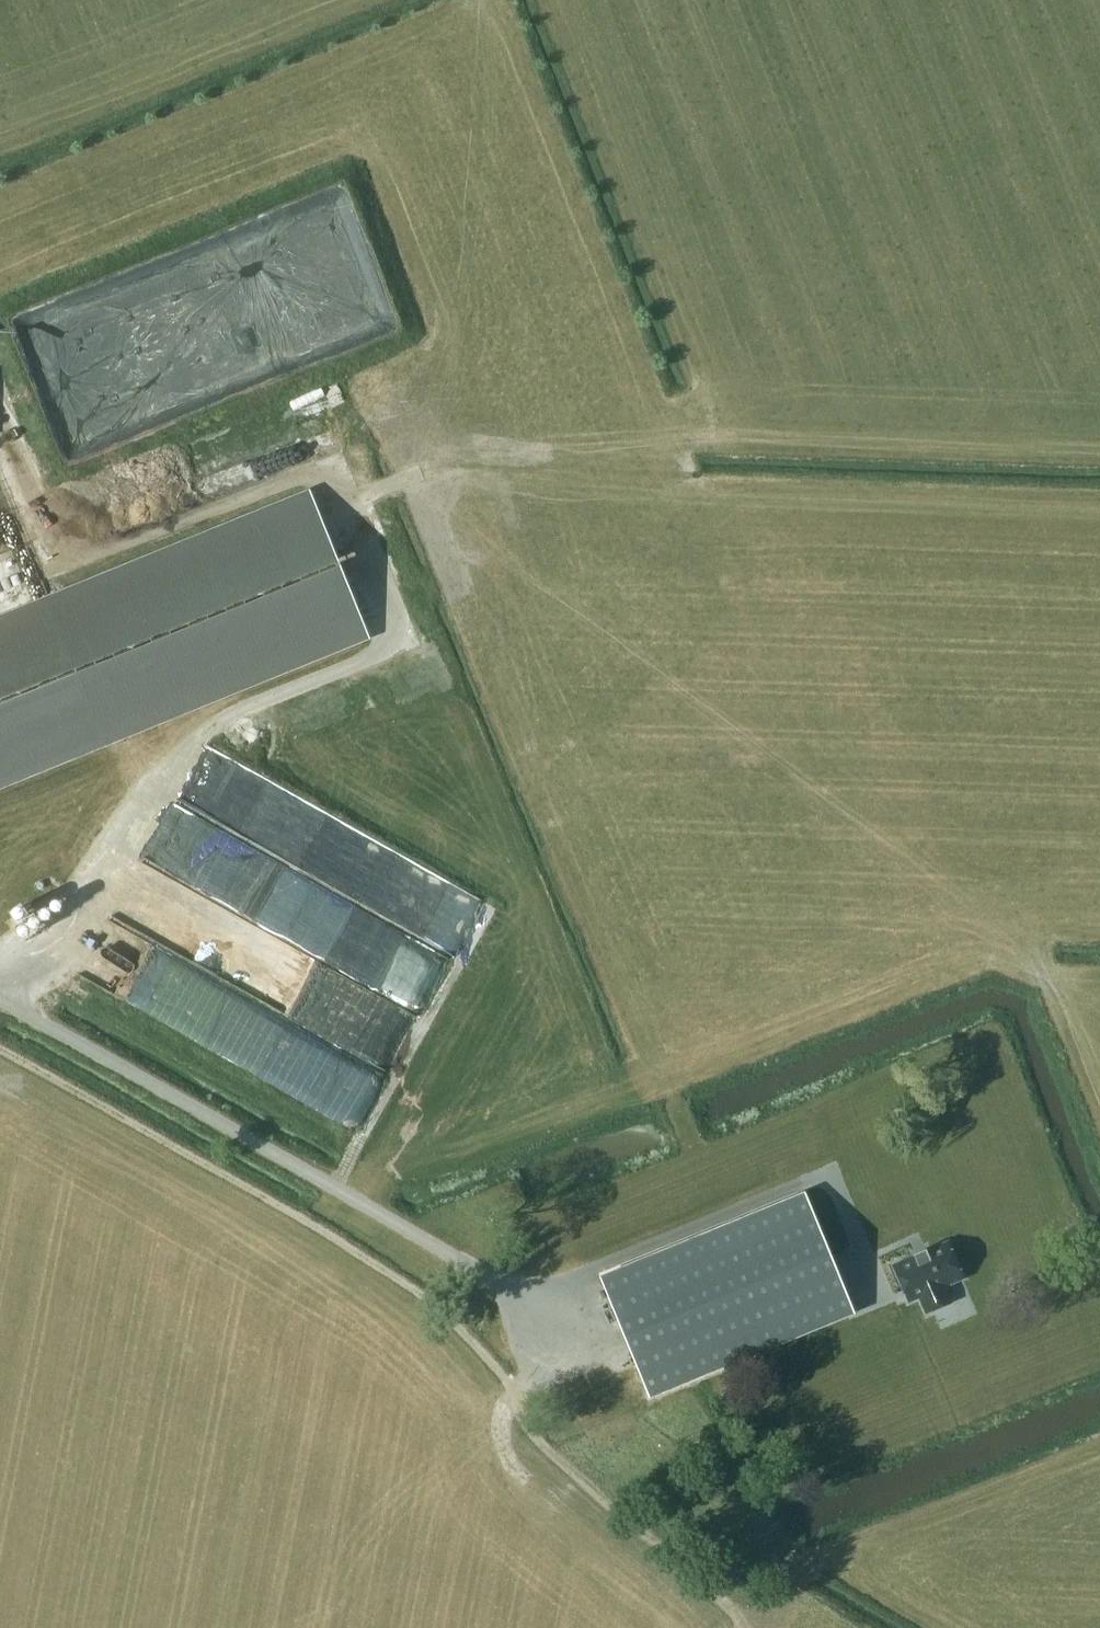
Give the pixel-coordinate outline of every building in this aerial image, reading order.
[(368,634),(311,493),(0,620),(0,784),(368,634)] [(805,1192),(600,1276),(649,1397),(855,1312),(805,1192)] [(962,1277),(947,1242),(945,1244),(927,1251),(926,1249),(926,1248),(924,1249),(926,1252),(916,1257),(914,1254),(914,1253),(913,1254),(914,1257),(894,1266),(909,1300),(920,1295),(921,1298),(927,1312),(950,1303),(942,1285),(962,1277)]
